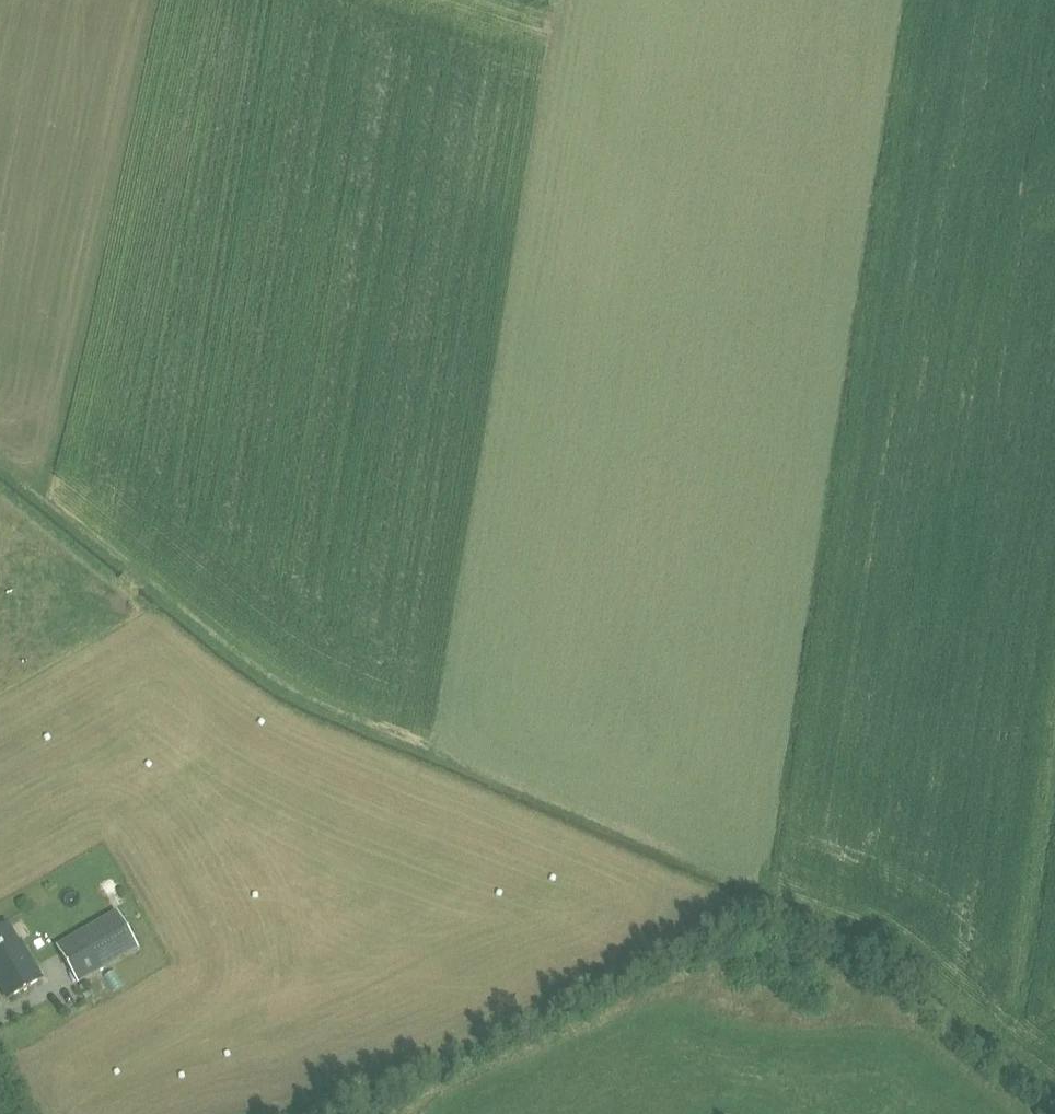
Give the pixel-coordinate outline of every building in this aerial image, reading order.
[(118,912),(57,946),(78,982),(138,947),(118,912)] [(8,925),(0,929),(0,984),(8,998),(42,979),(21,941),(19,942),(8,925)]
